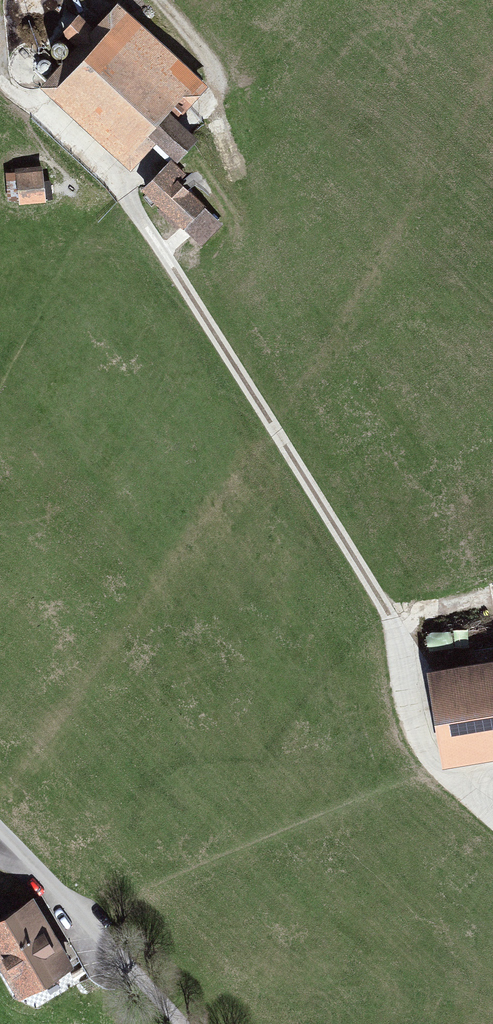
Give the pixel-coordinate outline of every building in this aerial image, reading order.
[(119,24),(56,94),(136,165),(199,95),(119,24)] [(176,169),(149,195),(203,252),(222,234),(183,193),(191,186),(176,169)] [(45,178),(11,179),(12,211),(47,210),(45,178)] [(431,682),(446,774),(492,766),(492,672),(431,682)] [(0,909),(0,963),(16,991),(73,958),(33,890),(0,909)]
